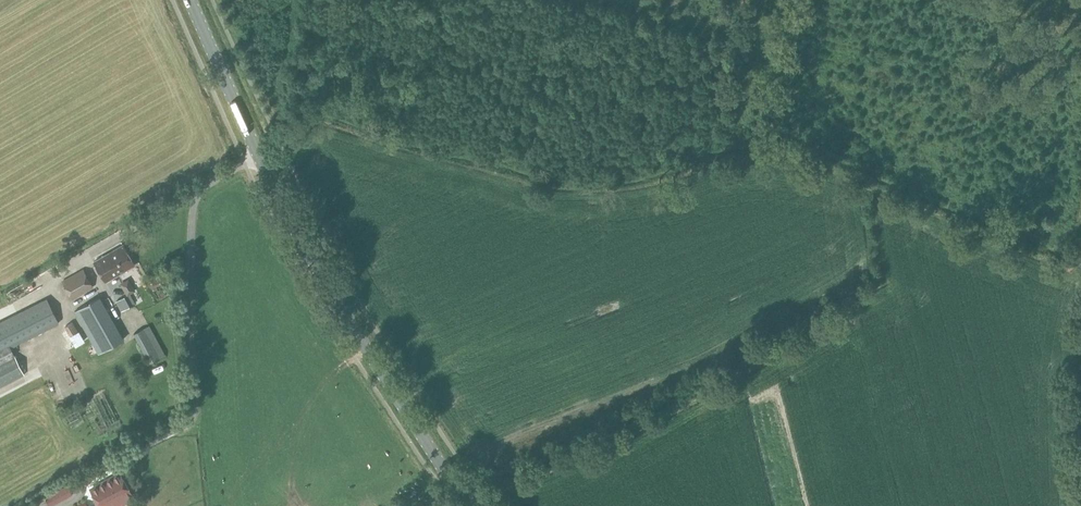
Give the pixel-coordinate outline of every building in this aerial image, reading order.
[(135,265),(124,245),(94,262),(105,281),(135,265)] [(159,265),(141,274),(145,283),(164,275),(159,265)] [(62,281),(70,295),(73,300),(94,288),(84,269),(62,281)] [(119,275),(122,291),(131,289),(127,273),(119,275)] [(11,288),(14,294),(28,287),(25,280),(11,288)] [(121,311),(133,305),(128,295),(116,301),(121,311)] [(100,296),(74,311),(98,354),(125,339),(100,296)] [(10,346),(11,348),(59,323),(47,298),(0,322),(0,351),(10,346)] [(64,327),(70,335),(71,335),(75,341),(82,337),(78,330),(73,322),(64,327)] [(149,362),(165,355),(150,325),(134,334),(149,362)] [(24,375),(14,354),(4,359),(0,351),(0,387),(24,375)] [(85,488),(95,505),(98,505),(124,490),(114,472),(85,488)] [(65,484),(45,496),(51,505),(72,494),(65,484)]
